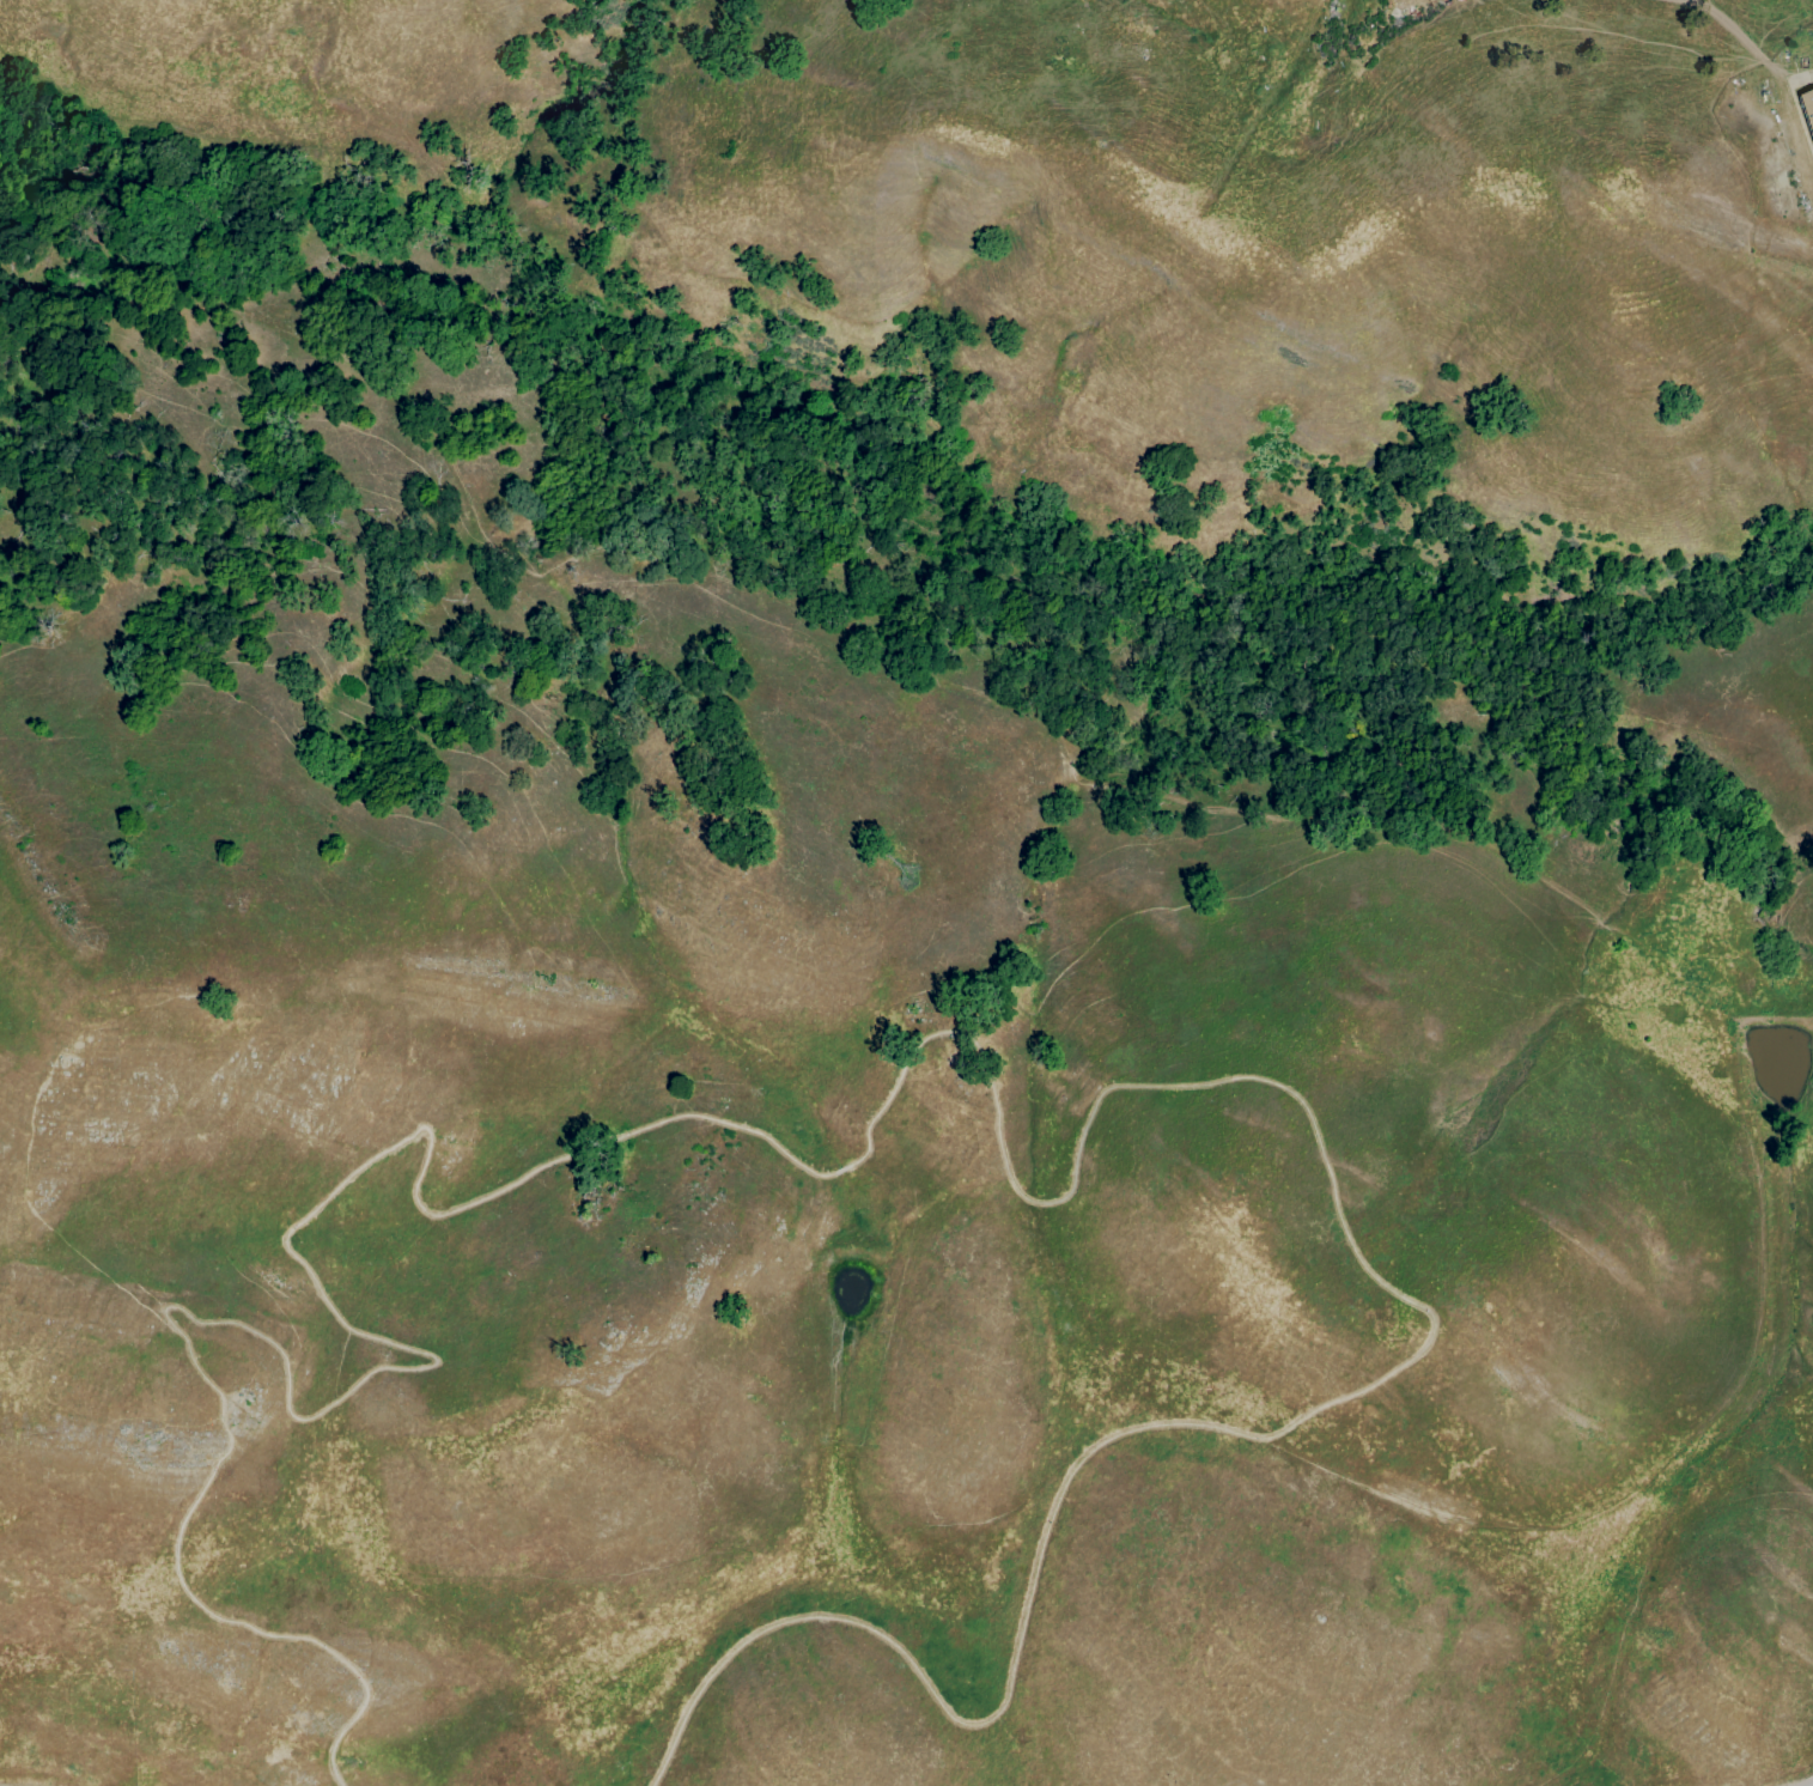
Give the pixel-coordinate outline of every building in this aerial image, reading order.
[(1797,96),(1812,90),(1812,142),(1797,96)]
